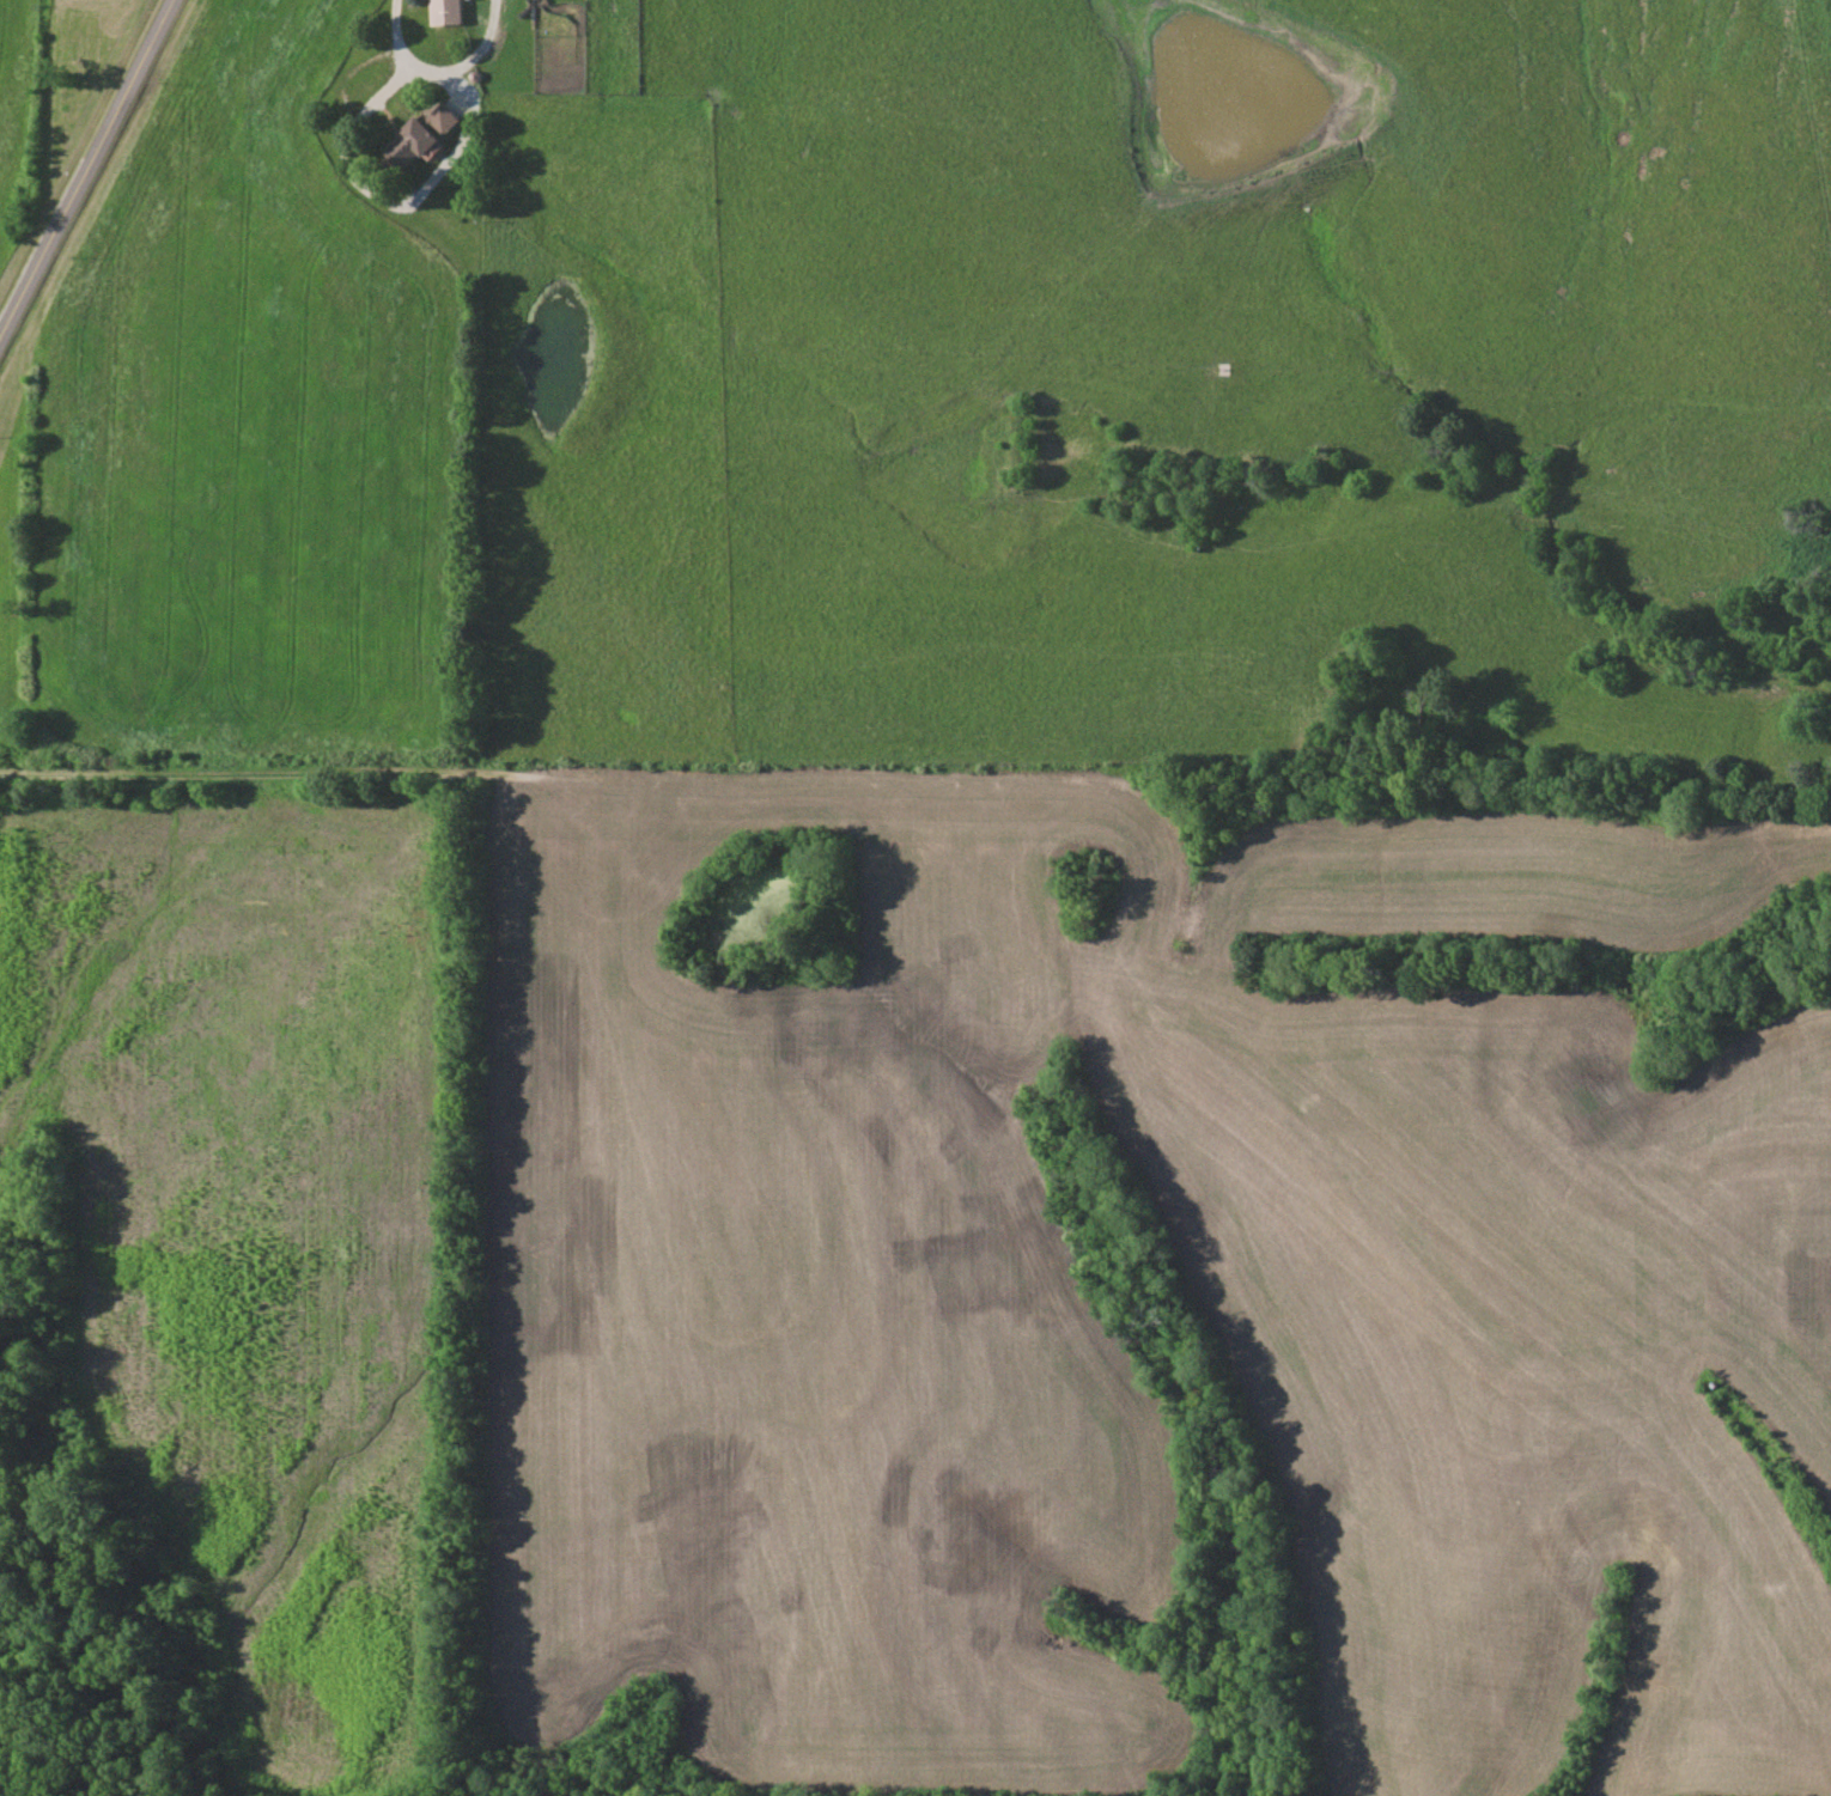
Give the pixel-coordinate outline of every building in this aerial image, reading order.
[(462,0),(431,0),(432,25),(463,23),(462,0)] [(443,136),(461,118),(444,102),(427,120),(443,136)] [(385,148),(405,170),(439,138),(419,117),(385,148)]
